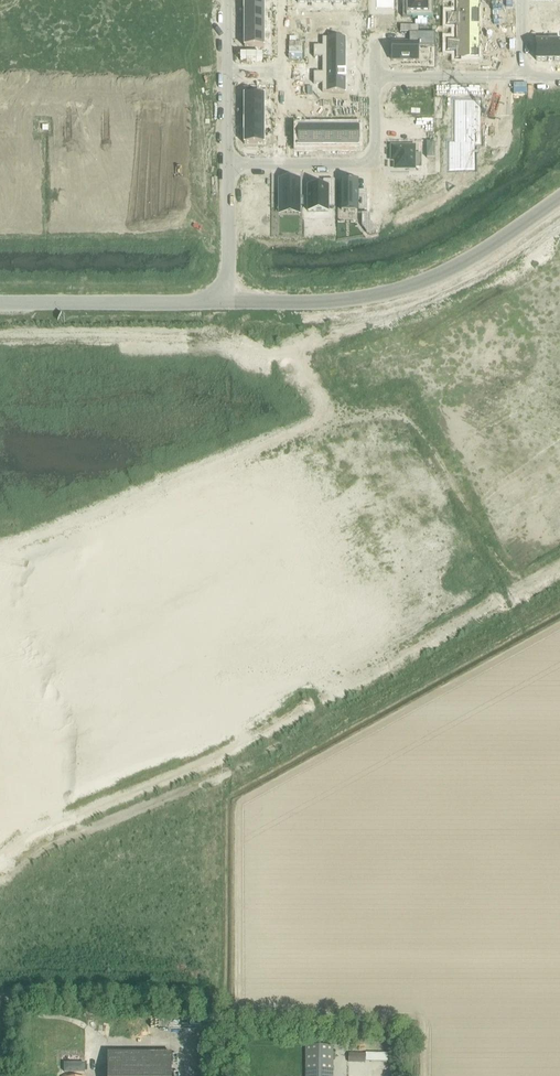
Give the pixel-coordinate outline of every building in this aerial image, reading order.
[(244,10),(264,10),(264,0),(244,0),(244,10)] [(392,8),(392,10),(393,10),(393,0),(376,0),(376,10),(377,10),(377,8),(392,8)] [(455,6),(455,14),(447,14),(447,19),(479,19),(479,12),(478,12),(478,6),(455,6)] [(244,10),(244,23),(264,23),(264,10),(244,10)] [(478,32),(478,26),(479,26),(479,19),(447,19),(447,25),(455,25),(455,32),(478,32)] [(244,23),(244,35),(264,35),(264,23),(244,23)] [(455,32),(455,40),(447,40),(447,46),(478,46),(478,32),(455,32)] [(391,42),(391,60),(418,60),(418,46),(435,46),(435,33),(409,33),(409,42),(391,42)] [(244,35),(244,47),(264,47),(264,35),(244,35)] [(313,46),(313,52),(345,52),(345,38),(322,38),(322,46),(313,46)] [(536,42),(536,60),(547,60),(554,60),(559,60),(559,42),(536,42)] [(479,53),(478,53),(478,46),(447,46),(447,51),(455,51),(455,60),(471,60),(479,60),(479,53)] [(313,52),(313,57),(322,57),(322,65),(345,65),(345,52),(313,52)] [(313,73),(313,78),(345,78),(345,71),(345,65),(322,65),(322,73),(313,73)] [(313,78),(313,84),(322,84),(322,92),(345,92),(345,78),(313,78)] [(244,95),(244,108),(264,108),(264,95),(244,95)] [(449,140),(449,169),(454,169),(474,169),(474,142),(480,142),(480,141),(479,141),(479,100),(480,100),(459,99),(459,100),(455,100),(454,140),(449,140)] [(244,108),(244,120),(264,120),(264,108),(244,108)] [(244,120),(244,132),(264,132),(264,120),(244,120)] [(298,127),(298,147),(310,147),(310,127),(298,127)] [(310,127),(310,147),(322,147),(322,127),(310,127)] [(322,127),(322,147),(334,147),(334,127),(322,127)] [(334,127),(334,147),(346,147),(346,127),(334,127)] [(346,127),(346,147),(358,147),(358,127),(346,127)] [(244,132),(244,144),(264,144),(264,132),(244,132)] [(392,145),(392,159),(395,159),(395,167),(414,167),(414,166),(421,166),(421,153),(414,153),(414,145),(392,145)] [(279,188),(279,213),(299,213),(299,180),(279,180),(279,181),(282,181),(282,188),(279,188)] [(323,180),(323,187),(308,187),(308,211),(328,211),(328,207),(334,207),(334,180),(323,180)] [(341,181),(341,210),(366,210),(366,195),(357,195),(357,191),(357,181),(351,181),(351,180),(348,180),(348,181),(341,181)] [(361,221),(361,226),(362,227),(370,222),(370,219),(370,214),(361,214),(361,221)] [(332,1045),(305,1045),(305,1075),(333,1075),(332,1045)] [(168,1052),(110,1053),(110,1075),(168,1075),(168,1052)] [(348,1053),(348,1061),(365,1062),(365,1061),(365,1054),(348,1053)] [(392,1054),(365,1053),(365,1054),(365,1061),(392,1062),(392,1054)] [(63,1072),(85,1072),(85,1062),(63,1062),(63,1072)]
